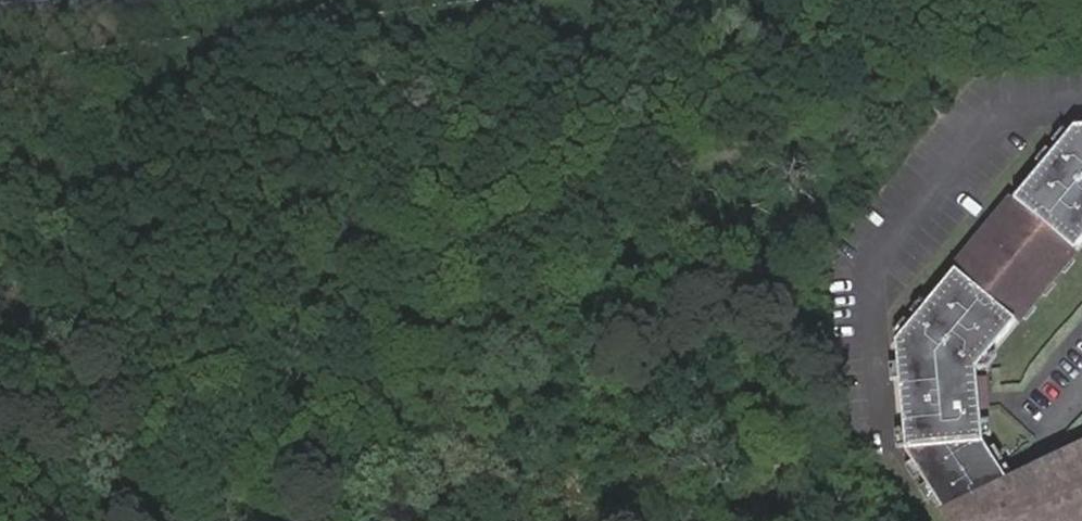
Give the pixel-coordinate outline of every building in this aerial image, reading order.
[(1011,487),(983,446),(980,416),(985,416),(982,383),(973,384),(972,373),(975,370),(1016,325),(1076,252),(1081,245),(1081,130),(1073,131),(1015,203),(955,274),(896,344),(907,453),(950,520),(1081,520),(1081,452),(1011,487)]
